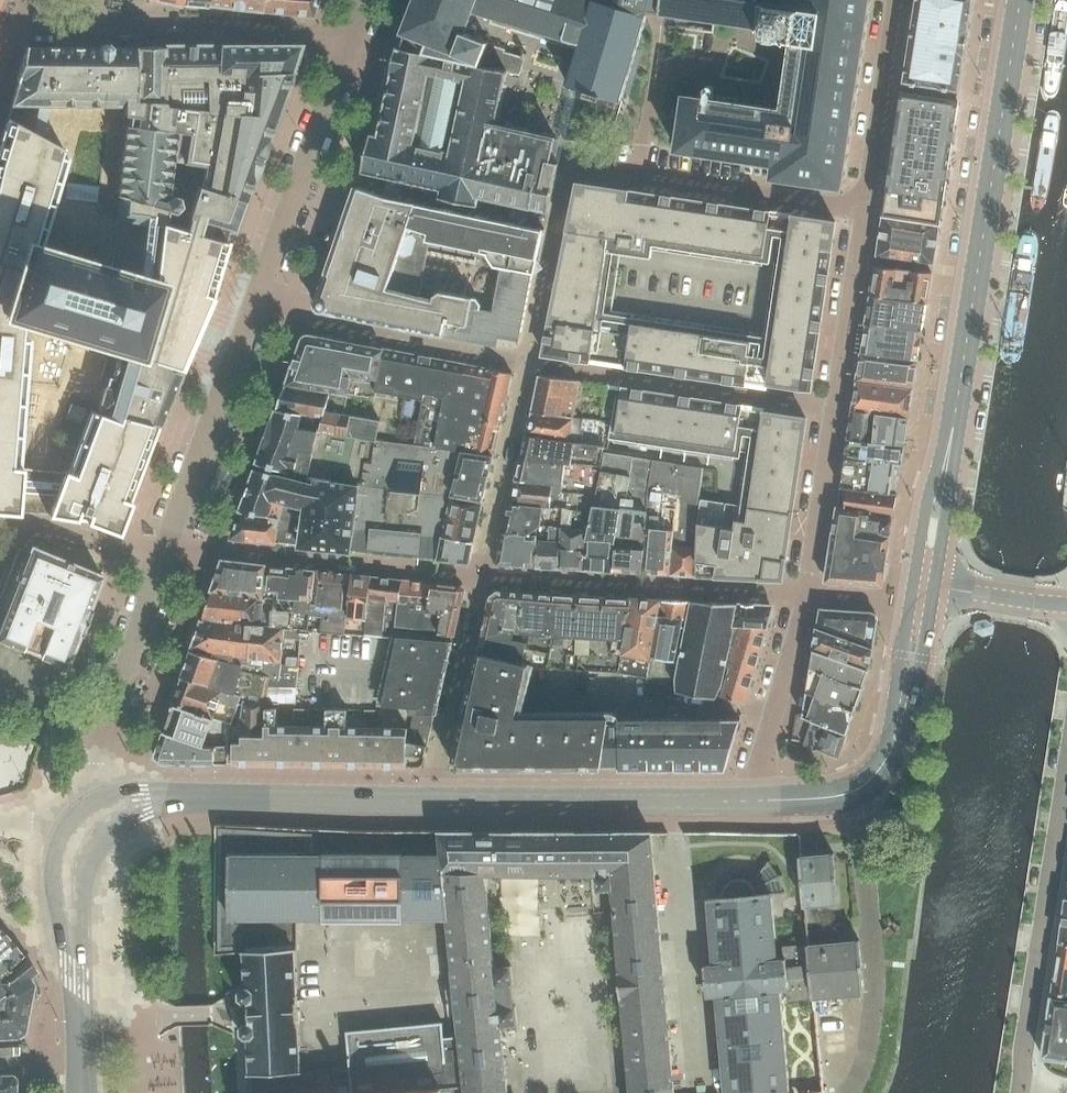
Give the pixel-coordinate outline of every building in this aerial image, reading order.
[(263,0),(207,0),(206,6),(262,12),(263,0)] [(262,12),(287,14),(311,17),(311,16),(318,0),(263,0),(262,12)] [(403,47),(426,52),(479,63),(507,72),(521,75),(527,54),(524,53),(522,57),(505,52),(506,49),(489,44),(489,42),(475,36),(477,30),(468,27),(474,10),(581,43),(568,85),(587,91),(585,95),(601,99),(602,96),(621,101),(649,10),(663,12),(664,0),(415,0),(403,32),(406,33),(403,47)] [(663,12),(750,25),(749,35),(741,33),(731,102),(684,95),(676,150),(774,165),(772,178),(843,188),(845,176),(846,176),(872,0),(665,0),(663,12)] [(950,89),(961,91),(966,58),(971,27),(975,0),(918,0),(905,82),(950,89)] [(1066,80),(1066,17),(1055,15),(1045,80),(1066,84),(1066,80)] [(164,73),(163,100),(170,100),(163,159),(173,161),(205,166),(201,188),(196,186),(187,216),(233,230),(275,117),(283,95),(284,91),(290,72),(298,46),(219,47),(217,73),(164,73)] [(217,73),(219,47),(219,46),(165,46),(165,47),(164,47),(164,73),(217,73)] [(371,134),(363,171),(390,177),(387,186),(384,196),(387,197),(397,199),(400,190),(403,180),(405,181),(404,181),(405,181),(403,189),(441,196),(440,198),(478,206),(480,197),(494,200),(494,201),(497,201),(511,204),(513,205),(513,204),(511,216),(510,222),(520,224),(526,225),(527,219),(530,208),(532,209),(532,208),(549,212),(557,174),(556,174),(559,163),(558,161),(557,163),(551,161),(556,137),(496,124),(505,84),(506,78),(507,72),(479,63),(426,52),(403,47),(397,46),(391,72),(393,73),(388,95),(379,135),(371,134)] [(133,107),(133,99),(134,48),(26,47),(17,81),(18,81),(11,106),(125,106),(133,107)] [(163,100),(164,73),(164,47),(137,48),(134,48),(133,99),(163,100)] [(950,89),(905,82),(903,93),(947,100),(958,101),(961,91),(950,89)] [(957,112),(958,101),(947,100),(903,93),(885,201),(887,201),(885,214),(940,223),(957,112)] [(170,100),(163,100),(133,99),(133,107),(125,106),(125,115),(123,125),(125,125),(117,196),(114,222),(183,230),(187,217),(180,214),(181,212),(180,211),(182,205),(179,204),(179,202),(179,201),(178,199),(176,198),(175,198),(173,197),(171,198),(170,198),(168,198),(173,161),(163,159),(170,100)] [(187,216),(187,217),(183,230),(114,222),(117,196),(62,179),(68,158),(61,156),(62,151),(63,151),(64,148),(8,119),(0,144),(0,512),(18,513),(18,511),(20,488),(58,491),(49,513),(48,515),(86,521),(87,521),(87,522),(90,523),(101,527),(104,528),(115,532),(115,533),(118,534),(120,531),(119,531),(123,519),(124,519),(125,517),(124,517),(129,505),(130,502),(128,502),(132,491),(133,491),(134,487),(134,486),(136,481),(137,481),(138,476),(140,470),(142,466),(144,460),(146,456),(148,450),(150,446),(149,446),(151,440),(152,440),(153,438),(153,437),(155,430),(156,430),(157,426),(156,426),(157,425),(109,412),(108,417),(94,412),(113,351),(120,353),(179,371),(179,370),(181,370),(183,366),(182,366),(182,365),(191,345),(191,343),(191,342),(192,343),(194,339),(193,338),(194,337),(193,337),(196,329),(197,329),(197,328),(199,328),(200,324),(199,323),(200,323),(201,321),(209,301),(210,300),(211,301),(212,297),(211,296),(211,295),(212,296),(213,293),(217,279),(218,276),(222,263),(223,259),(227,246),(228,243),(233,230),(187,216)] [(1046,211),(1057,145),(1035,142),(1025,207),(1046,211)] [(569,230),(544,355),(590,362),(596,324),(597,317),(609,238),(620,239),(619,246),(645,250),(647,239),(669,242),(764,256),(786,259),(773,344),(768,383),(811,389),(835,222),(792,216),(771,213),(626,191),(613,189),(609,188),(595,186),(582,184),(578,184),(572,214),(569,230)] [(334,251),(326,274),(336,277),(388,291),(389,287),(420,295),(430,243),(489,255),(488,258),(494,265),(501,267),(492,311),(482,309),(482,305),(479,299),(473,298),(451,294),(443,335),(498,346),(500,337),(520,341),(533,274),(534,274),(542,269),(537,262),(537,260),(538,260),(545,230),(526,225),(520,224),(510,222),(465,213),(418,204),(417,203),(397,199),(387,197),(384,196),(357,187),(356,188),(356,187),(342,228),(341,231),(340,231),(340,232),(340,231),(333,249),(334,249),(333,250),(334,251)] [(885,214),(878,254),(934,263),(940,223),(885,214)] [(1033,302),(1042,237),(1021,233),(1011,299),(1033,302)] [(927,303),(931,276),(932,273),(876,267),(871,296),(927,303)] [(316,303),(316,305),(316,308),(318,310),(320,311),(323,312),(326,311),(325,312),(339,315),(360,319),(360,320),(374,323),(374,322),(395,326),(395,327),(408,329),(443,335),(451,294),(441,292),(435,296),(434,298),(420,295),(389,287),(388,291),(336,277),(326,274),(322,285),(317,298),(318,298),(317,300),(316,303)] [(871,296),(867,324),(923,331),(927,303),(871,296)] [(625,365),(625,367),(745,385),(767,388),(768,383),(773,344),(707,335),(631,323),(631,330),(628,348),(625,365)] [(596,324),(590,362),(619,366),(620,365),(622,347),(625,348),(628,348),(631,330),(625,329),(596,324)] [(923,331),(867,324),(862,352),(918,360),(923,331)] [(422,399),(414,445),(434,448),(447,380),(461,382),(462,380),(463,380),(464,375),(466,365),(330,339),(328,339),(313,336),(311,335),(307,335),(304,337),(303,341),(302,342),(297,358),(296,358),(292,362),(294,366),(288,383),(287,385),(349,394),(374,399),(375,390),(422,399)] [(914,389),(918,360),(862,352),(858,381),(914,389)] [(109,412),(157,425),(158,425),(180,372),(179,371),(120,353),(120,354),(119,354),(112,377),(108,376),(98,409),(109,412)] [(489,370),(466,365),(464,375),(463,380),(462,380),(461,382),(447,380),(434,448),(435,448),(461,451),(462,451),(494,456),(501,424),(482,420),(491,381),(487,375),(489,370)] [(489,369),(489,370),(487,375),(491,381),(482,420),(501,424),(512,374),(489,369)] [(578,392),(580,381),(541,375),(533,413),(573,418),(578,392)] [(909,417),(914,389),(858,381),(853,410),(909,417)] [(322,416),(319,431),(318,436),(375,444),(375,439),(379,421),(345,415),(348,395),(287,385),(278,409),(304,413),(322,416)] [(615,432),(614,441),(638,445),(639,436),(735,450),(748,452),(747,460),(756,461),(748,509),(746,521),(735,519),(734,528),(715,525),(700,523),(698,545),(696,575),(718,576),(738,577),(759,578),(782,579),(789,534),(792,515),(806,419),(764,412),(764,410),(742,406),(712,402),(622,389),(615,432)] [(278,410),(258,463),(259,463),(259,464),(309,474),(308,480),(313,481),(314,477),(359,484),(363,461),(372,463),(375,444),(318,436),(319,431),(301,428),(304,413),(278,409),(278,410)] [(853,410),(848,439),(905,445),(909,417),(853,410)] [(533,413),(528,435),(571,441),(573,428),(581,430),(583,419),(573,418),(533,413)] [(522,458),(566,462),(571,463),(573,455),(598,459),(600,445),(571,441),(528,435),(522,458)] [(352,540),(351,551),(429,558),(438,559),(443,537),(452,497),(462,451),(449,450),(435,448),(434,448),(414,445),(375,439),(375,444),(372,463),(363,461),(359,484),(352,540)] [(891,463),(894,463),(902,464),(905,445),(848,439),(845,458),(856,459),(891,463)] [(483,502),(494,456),(462,451),(452,497),(483,502)] [(616,542),(621,508),(621,507),(647,510),(651,460),(600,452),(594,505),(592,510),(586,540),(585,558),(585,569),(584,569),(614,571),(614,570),(616,542)] [(563,485),(566,462),(522,458),(517,481),(563,485)] [(894,469),(894,463),(891,463),(856,459),(845,458),(841,487),(852,489),(886,493),(890,493),(894,469)] [(675,518),(695,520),(703,468),(676,464),(651,460),(647,510),(646,527),(643,561),(643,572),(670,574),(670,563),(672,545),(675,518)] [(301,521),(298,545),(350,551),(352,540),(359,484),(314,477),(313,481),(308,480),(257,470),(242,512),(281,520),(281,518),(284,504),(303,509),(301,521)] [(560,507),(562,493),(563,485),(517,481),(512,504),(560,507)] [(897,494),(890,493),(886,493),(852,489),(841,487),(837,507),(848,509),(864,511),(864,510),(876,511),(875,516),(893,518),(897,494)] [(483,502),(452,497),(443,537),(474,541),(483,502)] [(703,500),(701,511),(702,511),(717,513),(718,502),(703,500)] [(512,504),(505,533),(533,535),(541,531),(561,532),(561,527),(563,508),(560,507),(512,504)] [(585,569),(585,558),(586,540),(592,510),(572,509),(563,507),(563,508),(561,527),(561,532),(560,556),(560,567),(585,569)] [(643,572),(643,561),(646,527),(647,510),(621,507),(621,508),(616,542),(614,570),(643,572)] [(837,507),(831,547),(842,549),(831,548),(826,577),(827,577),(829,581),(829,582),(879,585),(883,582),(890,536),(861,531),(863,514),(864,511),(848,509),(837,507)] [(281,520),(242,512),(234,533),(235,534),(236,538),(236,539),(280,543),(280,542),(298,545),(301,521),(281,518),(281,520)] [(893,518),(875,516),(863,514),(861,531),(890,536),(893,518)] [(693,542),(695,521),(695,520),(675,518),(672,545),(673,545),(671,563),(671,574),(694,575),(696,551),(697,543),(693,542)] [(540,546),(537,546),(535,566),(537,566),(538,566),(559,567),(559,568),(559,567),(560,567),(561,532),(541,531),(540,546)] [(505,533),(499,563),(498,564),(535,566),(537,546),(537,535),(533,535),(505,533)] [(470,560),(474,541),(443,537),(438,559),(439,559),(466,562),(470,559),(470,560)] [(64,667),(65,667),(67,663),(66,662),(78,633),(78,634),(78,633),(80,634),(90,609),(88,608),(99,579),(100,579),(102,575),(100,574),(97,573),(34,548),(35,547),(30,546),(28,550),(29,550),(29,551),(19,547),(0,595),(0,607),(6,609),(0,625),(0,641),(64,667)] [(268,597),(268,590),(269,577),(270,566),(266,566),(266,565),(224,560),(224,561),(213,591),(268,597)] [(330,617),(310,615),(316,571),(270,566),(269,577),(268,590),(279,591),(279,601),(284,611),(292,611),(290,627),(312,629),(329,630),(330,617)] [(310,615),(330,617),(347,619),(351,586),(352,575),(351,575),(351,574),(350,574),(350,575),(328,572),(327,572),(316,571),(310,615)] [(367,621),(371,577),(359,575),(359,576),(352,575),(351,586),(347,619),(345,632),(356,633),(357,619),(367,621)] [(384,625),(397,626),(403,580),(371,577),(367,621),(366,634),(383,635),(384,625)] [(439,631),(443,612),(427,611),(433,584),(403,580),(397,626),(439,631)] [(427,611),(443,612),(439,631),(438,633),(454,636),(464,590),(462,587),(433,584),(427,611)] [(491,595),(483,631),(517,633),(516,642),(539,644),(540,634),(521,633),(524,592),(498,589),(491,595)] [(268,597),(213,591),(204,619),(266,625),(268,597)] [(549,635),(552,595),(552,594),(524,592),(521,633),(540,634),(549,635)] [(576,637),(578,596),(552,595),(549,635),(553,636),(576,637)] [(603,638),(605,598),(578,596),(576,637),(603,638)] [(622,638),(625,638),(632,599),(605,598),(603,638),(621,639),(622,638)] [(632,599),(625,638),(620,672),(647,677),(651,656),(661,600),(632,598),(632,599)] [(661,600),(651,656),(676,660),(684,619),(688,619),(691,601),(686,601),(661,600)] [(728,662),(728,659),(735,626),(739,603),(734,603),(697,601),(692,601),(691,601),(688,619),(677,677),(678,692),(691,694),(691,695),(692,695),(705,697),(706,697),(716,698),(724,684),(728,662)] [(735,626),(741,627),(767,627),(772,612),(773,610),(772,609),(769,605),(769,604),(768,604),(767,605),(739,603),(735,626)] [(873,646),(874,638),(875,638),(875,637),(874,637),(876,628),(876,629),(876,627),(877,618),(878,618),(874,613),(872,613),(862,612),(861,612),(849,611),(839,610),(839,611),(832,610),(822,609),(821,609),(820,610),(821,610),(820,618),(819,617),(819,619),(818,626),(817,627),(873,647),(873,646)] [(272,610),(271,625),(285,627),(290,627),(292,611),(284,611),(272,610)] [(345,632),(347,619),(330,617),(329,630),(345,632)] [(285,627),(271,625),(266,625),(204,619),(193,650),(225,656),(253,659),(273,661),(281,662),(282,662),(284,637),(285,627)] [(977,629),(977,630),(978,630),(983,633),(983,634),(984,634),(984,633),(992,632),(992,631),(992,626),(993,626),(993,625),(992,625),(986,622),(986,621),(985,621),(979,623),(978,623),(977,623),(978,624),(978,629),(977,629)] [(284,637),(299,639),(311,639),(312,629),(290,627),(285,627),(284,637)] [(737,642),(761,649),(767,627),(741,627),(737,642)] [(814,649),(869,670),(869,669),(873,647),(817,627),(814,649)] [(517,633),(483,631),(478,654),(521,663),(536,666),(536,667),(547,668),(551,647),(539,644),(516,642),(517,633)] [(409,710),(408,716),(408,742),(427,746),(433,720),(435,720),(444,682),(453,641),(401,637),(394,671),(386,705),(409,710)] [(755,670),(761,649),(737,642),(732,660),(728,659),(728,662),(755,670)] [(863,686),(869,670),(814,649),(811,668),(863,686)] [(286,672),(287,665),(280,664),(281,662),(273,661),(273,663),(253,662),(253,659),(225,656),(193,650),(192,651),(192,652),(184,675),(183,676),(183,677),(194,681),(241,695),(247,697),(247,701),(243,701),(243,703),(266,703),(279,704),(279,703),(293,703),(296,672),(286,672)] [(487,768),(602,768),(602,765),(609,724),(609,723),(544,723),(515,722),(521,698),(523,688),(517,687),(521,663),(478,654),(472,682),(472,683),(454,759),(461,768),(482,768),(482,769),(487,769),(487,768)] [(287,665),(298,665),(299,657),(287,656),(287,665)] [(748,691),(755,670),(728,662),(724,684),(748,691)] [(858,703),(864,686),(863,686),(811,668),(803,716),(837,730),(847,733),(858,703)] [(237,707),(241,695),(194,681),(183,677),(174,704),(184,708),(215,717),(216,715),(221,701),(237,707)] [(745,704),(748,691),(724,684),(721,697),(745,704)] [(234,717),(232,722),(232,723),(233,724),(232,726),(240,726),(243,703),(243,701),(247,701),(247,697),(241,695),(237,707),(234,717)] [(216,715),(215,717),(232,722),(234,717),(237,707),(221,701),(216,715)] [(243,703),(240,726),(243,726),(242,735),(243,735),(266,736),(266,708),(266,703),(243,703)] [(205,746),(210,728),(226,734),(230,736),(231,726),(232,723),(232,722),(215,717),(184,708),(174,704),(164,733),(205,746)] [(265,765),(301,766),(302,726),(277,726),(278,708),(266,708),(266,736),(265,765)] [(292,719),(302,719),(302,709),(292,708),(292,719)] [(336,766),(337,709),(326,709),(326,726),(302,726),(301,766),(336,766)] [(312,709),(302,709),(302,719),(312,719),(312,709)] [(337,709),(336,766),(371,767),(372,727),(347,727),(348,709),(337,709)] [(362,720),(372,720),(372,710),(362,710),(362,720)] [(382,710),(372,710),(372,720),(382,720),(382,710)] [(805,744),(807,745),(839,757),(847,733),(837,730),(803,716),(798,715),(794,738),(792,738),(792,739),(800,741),(805,743),(805,744)] [(621,724),(611,724),(609,724),(602,765),(621,765),(621,769),(726,769),(740,721),(741,720),(739,719),(739,720),(621,720),(621,724)] [(407,728),(372,727),(371,767),(409,768),(409,766),(407,766),(407,755),(425,755),(427,746),(408,742),(407,742),(407,728)] [(215,764),(228,764),(228,753),(228,746),(205,746),(164,733),(155,758),(164,764),(215,764)] [(243,743),(234,743),(234,765),(265,765),(266,736),(243,735),(243,743)] [(663,974),(659,921),(657,907),(657,902),(654,874),(651,843),(651,834),(651,832),(651,831),(617,832),(575,832),(575,831),(561,831),(560,831),(516,831),(516,832),(474,832),(440,832),(440,842),(442,856),(314,855),(314,832),(219,828),(219,946),(244,945),(244,950),(244,951),(244,952),(244,953),(245,962),(245,967),(246,981),(247,988),(241,988),(242,1002),(248,1001),(249,1012),(249,1023),(243,1024),(244,1037),(249,1037),(251,1074),(252,1074),(253,1088),(254,1088),(274,1087),(274,1092),(508,1092),(501,1026),(517,1024),(514,989),(511,965),(495,966),(485,875),(597,874),(598,892),(612,891),(620,978),(629,1073),(631,1092),(674,1092),(663,974)] [(806,906),(819,904),(838,903),(834,853),(802,856),(801,856),(798,857),(803,906),(805,906),(806,906)] [(864,993),(859,940),(857,940),(810,945),(808,945),(783,947),(776,948),(771,894),(785,893),(785,891),(784,891),(779,877),(781,877),(779,874),(778,875),(769,864),(770,862),(768,860),(767,861),(751,882),(748,880),(742,878),(736,879),(730,881),(727,885),(723,890),(722,896),(708,898),(714,964),(705,965),(706,980),(708,996),(717,995),(725,1092),(789,1092),(780,989),(787,988),(788,1000),(804,998),(814,998),(815,997),(864,993)] [(136,932),(148,932),(147,920),(136,921),(136,932)] [(22,955),(0,928),(0,974),(14,962),(22,955)] [(1060,941),(1057,960),(1056,967),(1066,968),(1066,966),(1066,942),(1060,941)] [(29,978),(35,972),(36,971),(22,955),(0,974),(0,1038),(18,1037),(23,1033),(33,984),(29,978)] [(1056,967),(1055,973),(1052,992),(1066,995),(1066,966),(1066,968),(1056,967)] [(1051,997),(1049,1011),(1045,1041),(1044,1041),(1042,1054),(1043,1054),(1043,1057),(1066,1060),(1066,999),(1062,998),(1051,997)] [(19,1052),(19,1051),(18,1051),(18,1037),(0,1038),(0,1054),(19,1053),(19,1052)] [(16,1078),(12,1074),(0,1075),(0,1092),(15,1092),(16,1078)]
